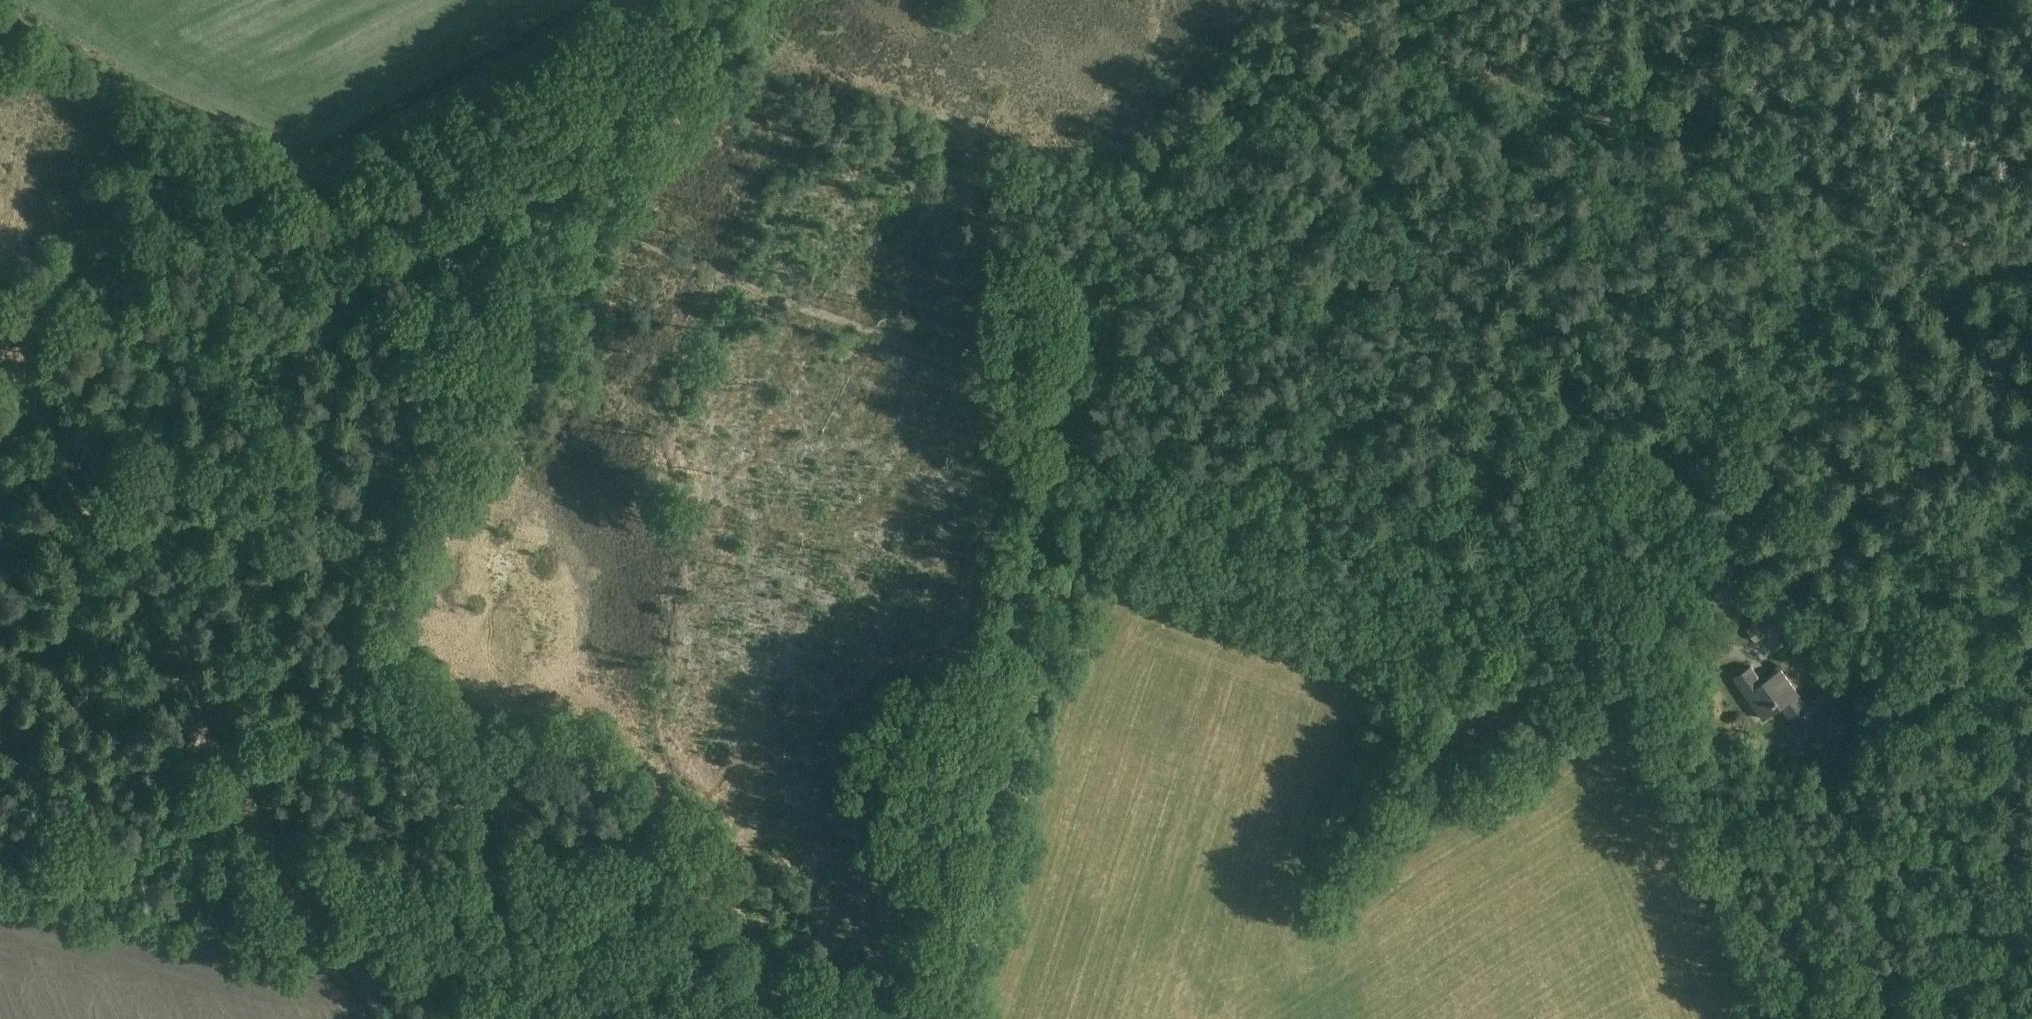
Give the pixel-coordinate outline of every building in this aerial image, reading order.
[(1778,627),(1778,626),(1786,620),(1778,607),(1770,612),(1771,614),(1748,628),(1756,641),(1778,627)] [(1735,677),(1766,719),(1783,706),(1811,745),(1823,736),(1829,743),(1850,727),(1825,692),(1807,704),(1781,668),(1763,681),(1752,665),(1735,677)]
